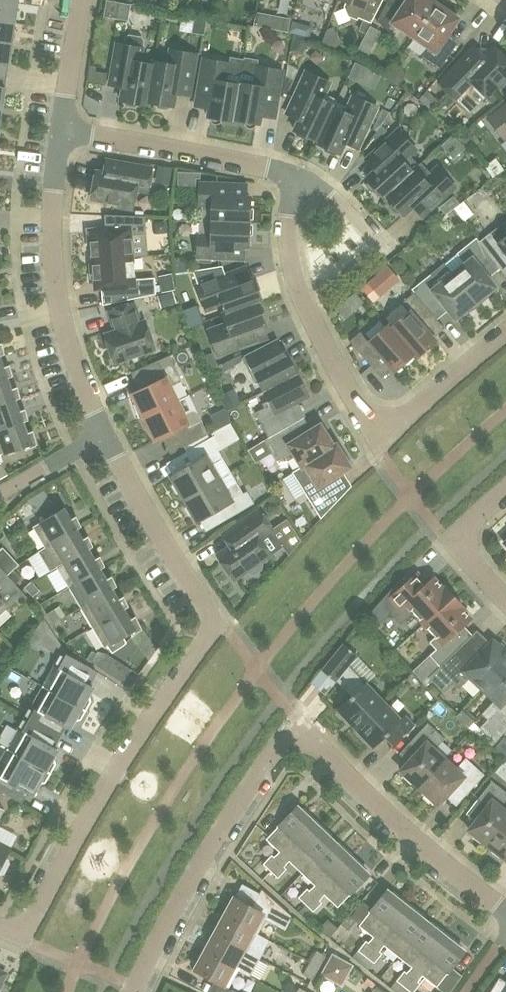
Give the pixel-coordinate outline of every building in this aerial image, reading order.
[(0,0),(0,21),(15,23),(18,3),(0,0)] [(103,16),(116,18),(128,21),(131,4),(119,2),(108,0),(106,0),(103,16)] [(346,2),(345,5),(350,15),(371,23),(383,0),(341,0),(346,2)] [(378,21),(388,28),(392,22),(414,37),(437,3),(433,0),(406,0),(405,1),(403,0),(389,0),(378,21)] [(460,18),(437,3),(414,37),(428,47),(421,57),(440,69),(457,44),(447,38),(460,18)] [(257,13),(254,25),(288,32),(291,19),(257,13)] [(195,15),(192,32),(204,35),(207,18),(195,15)] [(0,21),(0,42),(12,43),(15,23),(0,21)] [(293,21),(290,32),(309,37),(311,31),(310,28),(303,26),(301,27),(298,23),(293,21)] [(369,23),(356,51),(368,56),(381,29),(369,23)] [(123,44),(117,43),(110,85),(124,88),(121,101),(124,101),(126,106),(135,107),(138,104),(148,105),(148,102),(154,64),(153,64),(140,62),(144,41),(141,36),(129,34),(125,37),(123,44)] [(9,64),(12,43),(0,42),(0,63),(9,64)] [(440,83),(451,93),(456,99),(470,113),(487,96),(497,86),(499,88),(503,88),(505,84),(505,58),(494,47),(485,57),(475,47),(470,51),(440,83)] [(169,63),(155,61),(154,64),(148,102),(156,104),(158,108),(167,110),(170,106),(173,107),(175,93),(189,96),(197,54),(171,49),(169,63)] [(199,84),(196,106),(209,108),(208,117),(210,117),(210,118),(210,119),(210,120),(210,121),(211,121),(211,122),(212,123),(213,124),(214,124),(215,124),(215,125),(216,125),(217,125),(218,124),(219,124),(220,124),(220,123),(221,123),(221,122),(222,122),(222,121),(222,120),(223,120),(223,119),(234,121),(240,82),(244,59),(231,57),(230,63),(204,58),(199,84)] [(240,82),(234,121),(235,119),(245,121),(245,122),(245,123),(245,124),(245,125),(246,126),(246,127),(247,127),(248,128),(249,128),(250,129),(251,129),(252,129),(253,129),(253,128),(254,128),(255,128),(255,127),(256,127),(256,126),(257,126),(257,125),(257,124),(258,123),(260,124),(261,115),(275,118),(279,96),(283,70),(258,66),(259,60),(245,57),(244,59),(240,82)] [(355,62),(348,77),(374,89),(381,74),(355,62)] [(91,66),(88,80),(105,83),(106,73),(96,71),(97,67),(91,66)] [(330,82),(307,71),(287,114),(300,119),(295,130),(317,141),(316,142),(317,143),(337,99),(325,93),(330,82)] [(337,99),(317,143),(340,153),(345,143),(358,149),(378,107),(354,96),(349,107),(337,101),(338,100),(337,99)] [(489,118),(505,139),(505,137),(505,105),(489,118)] [(399,130),(380,147),(366,160),(376,170),(366,178),(369,181),(368,185),(369,188),(372,190),(375,192),(378,191),(384,197),(422,163),(421,162),(419,164),(410,155),(416,149),(399,130)] [(469,130),(459,138),(467,147),(473,142),(473,136),(469,130)] [(97,171),(92,199),(119,203),(119,207),(133,209),(137,190),(148,192),(153,167),(107,159),(105,172),(97,171)] [(422,163),(384,197),(385,198),(387,196),(392,202),(391,205),(392,208),(395,211),(398,212),(401,212),(404,214),(413,206),(423,216),(455,187),(438,167),(431,173),(422,163)] [(159,166),(158,173),(171,175),(172,168),(159,166)] [(247,184),(200,182),(199,205),(212,206),(211,220),(250,222),(251,197),(247,197),(247,184)] [(454,196),(440,207),(446,214),(460,204),(454,196)] [(102,227),(86,228),(88,244),(92,244),(93,261),(133,256),(131,235),(147,233),(145,216),(106,215),(108,230),(103,231),(102,227)] [(197,234),(196,257),(243,259),(244,247),(249,247),(250,222),(211,220),(210,235),(197,234)] [(495,262),(496,263),(505,255),(505,237),(498,243),(491,232),(479,241),(495,262)] [(495,262),(479,241),(477,238),(457,253),(465,263),(453,273),(452,273),(478,306),(481,304),(484,301),(489,296),(493,291),(494,289),(496,286),(486,274),(487,269),(495,262)] [(93,264),(89,264),(91,279),(95,278),(96,289),(104,289),(105,305),(156,294),(155,278),(135,280),(133,256),(93,261),(93,264)] [(183,258),(175,258),(176,273),(190,271),(190,264),(183,258)] [(452,273),(453,273),(445,263),(432,274),(412,289),(415,292),(432,313),(441,306),(445,306),(456,319),(461,316),(469,312),(475,309),(478,306),(452,273)] [(389,264),(360,284),(371,300),(400,280),(389,264)] [(247,268),(226,275),(222,266),(193,271),(199,285),(197,286),(206,310),(224,303),(227,312),(223,314),(224,314),(263,300),(260,292),(262,289),(259,281),(256,280),(255,278),(251,279),(247,268)] [(171,279),(162,280),(164,292),(174,290),(171,279)] [(389,324),(389,325),(417,357),(437,340),(424,325),(435,316),(432,313),(415,292),(403,303),(410,311),(391,327),(389,324)] [(173,293),(162,296),(165,306),(176,302),(173,293)] [(209,331),(211,335),(218,355),(264,338),(260,327),(267,324),(266,322),(269,319),(266,311),(262,311),(259,302),(263,301),(263,300),(224,314),(227,324),(209,331)] [(118,330),(116,331),(106,335),(115,362),(155,349),(145,321),(141,323),(134,303),(110,311),(114,325),(116,324),(118,330)] [(361,332),(350,341),(371,366),(382,357),(395,372),(414,355),(417,358),(417,357),(389,325),(369,342),(361,332)] [(287,352),(284,354),(277,340),(245,357),(252,370),(249,372),(255,382),(261,384),(264,391),(298,374),(287,352)] [(5,354),(0,356),(0,380),(13,375),(10,365),(9,365),(4,367),(0,356),(5,354)] [(140,418),(178,400),(171,385),(180,381),(181,377),(170,355),(146,366),(153,382),(132,393),(133,398),(135,406),(137,412),(140,417),(140,418)] [(263,404),(265,408),(256,413),(269,438),(289,426),(280,410),(309,395),(298,374),(264,391),(269,400),(263,404)] [(13,375),(0,380),(0,405),(21,397),(18,387),(17,387),(12,389),(8,378),(13,376),(13,375)] [(234,389),(218,396),(226,411),(241,403),(234,389)] [(0,405),(0,430),(24,421),(29,419),(26,408),(25,409),(20,411),(16,400),(21,398),(21,397),(0,405)] [(185,447),(208,434),(198,412),(194,411),(185,415),(178,400),(140,418),(144,425),(147,430),(150,434),(153,438),(156,441),(177,430),(185,447)] [(5,453),(25,446),(26,449),(27,450),(38,445),(37,442),(34,430),(33,431),(28,433),(24,422),(24,421),(0,430),(0,455),(5,453)] [(269,438),(268,438),(264,440),(278,461),(287,455),(289,460),(296,456),(302,466),(337,445),(337,444),(334,446),(329,438),(330,435),(325,428),(322,427),(321,424),(297,439),(289,426),(269,438)] [(187,452),(193,463),(170,477),(174,483),(172,486),(177,494),(181,494),(184,499),(220,478),(214,467),(225,461),(219,450),(222,448),(215,435),(187,452)] [(311,475),(299,482),(321,518),(337,502),(325,483),(351,467),(349,464),(350,461),(345,454),(342,453),(337,445),(302,466),(303,467),(306,465),(311,475)] [(197,522),(219,508),(226,520),(255,503),(248,491),(244,493),(237,482),(227,489),(220,478),(184,499),(187,504),(185,508),(189,515),(193,516),(197,522)] [(41,518),(64,503),(51,483),(28,498),(41,518)] [(76,516),(71,519),(65,508),(33,527),(45,547),(77,528),(77,529),(82,526),(77,515),(75,516),(76,516)] [(255,575),(262,570),(262,565),(260,561),(271,554),(261,539),(274,530),(259,510),(222,535),(230,547),(218,555),(235,579),(247,570),(250,574),(255,575)] [(88,536),(83,539),(77,529),(77,528),(45,547),(38,551),(50,571),(57,567),(89,548),(89,549),(94,546),(93,546),(89,535),(87,536),(88,536)] [(0,550),(0,567),(8,575),(14,569),(19,565),(3,547),(0,550)] [(57,567),(69,587),(75,584),(101,568),(101,569),(106,566),(100,556),(99,556),(95,559),(89,549),(89,548),(57,567)] [(23,592),(16,584),(8,575),(0,567),(0,613),(23,592)] [(101,568),(75,584),(69,587),(81,607),(87,604),(113,588),(113,589),(117,586),(112,576),(111,576),(107,579),(101,569),(101,568)] [(14,569),(8,575),(16,584),(22,579),(14,569)] [(400,622),(413,610),(424,623),(454,596),(446,587),(444,588),(434,577),(427,584),(417,573),(383,603),(400,622)] [(25,588),(33,596),(40,590),(32,581),(25,588)] [(123,596),(119,599),(113,589),(113,588),(87,604),(81,607),(93,627),(125,608),(125,609),(129,606),(124,596),(123,596)] [(440,666),(459,648),(450,637),(469,620),(461,611),(465,608),(454,596),(424,623),(436,636),(430,642),(437,649),(430,655),(440,666)] [(59,606),(55,609),(61,619),(66,616),(59,606)] [(135,616),(131,619),(125,609),(125,608),(93,627),(105,647),(108,645),(112,651),(127,642),(124,637),(131,633),(133,636),(143,629),(136,616),(135,616)] [(55,609),(47,614),(54,624),(61,619),(55,609)] [(41,645),(51,629),(45,619),(25,643),(38,650),(41,645)] [(61,619),(54,624),(60,634),(68,629),(61,619)] [(440,666),(429,677),(445,692),(460,676),(466,682),(470,677),(482,688),(505,663),(505,652),(505,650),(505,648),(505,645),(502,643),(499,642),(496,642),(493,640),(489,643),(474,659),(460,646),(459,648),(440,666)] [(357,655),(344,644),(322,670),(336,681),(337,680),(352,696),(338,710),(356,728),(384,701),(367,682),(366,683),(349,665),(357,655)] [(92,683),(99,671),(63,651),(43,686),(49,690),(86,710),(91,701),(89,694),(93,687),(85,682),(87,680),(92,683)] [(98,651),(96,653),(91,662),(99,667),(107,672),(115,659),(108,654),(98,651)] [(482,688),(495,700),(490,705),(496,710),(479,728),(496,743),(505,731),(505,663),(482,688)] [(38,710),(31,707),(25,717),(47,730),(53,719),(70,729),(74,722),(81,720),(86,710),(49,690),(38,710)] [(384,701),(356,728),(374,747),(385,736),(394,746),(414,725),(405,715),(401,719),(384,701)] [(19,728),(26,732),(14,752),(51,773),(56,764),(54,757),(58,750),(44,742),(43,738),(47,730),(25,717),(19,728)] [(415,782),(420,787),(445,759),(435,750),(445,738),(428,723),(412,740),(420,749),(408,762),(401,770),(404,772),(404,777),(411,783),(415,782)] [(0,762),(0,790),(23,803),(29,793),(33,795),(39,784),(46,782),(51,773),(14,752),(6,766),(0,762)] [(435,801),(439,804),(458,783),(468,792),(485,775),(466,758),(456,769),(445,759),(420,787),(424,791),(425,795),(431,802),(435,801)] [(472,832),(472,837),(480,842),(484,842),(488,845),(505,821),(505,811),(501,807),(505,801),(505,792),(492,781),(477,800),(487,807),(469,830),(472,832)] [(274,857),(272,854),(263,863),(271,871),(317,822),(308,813),(307,815),(298,806),(266,839),(279,851),(274,857)] [(505,859),(505,821),(488,845),(491,848),(492,852),(499,858),(503,857),(505,859)] [(326,830),(317,822),(271,871),(278,878),(287,869),(285,867),(290,861),(302,873),(333,840),(325,832),(326,830)] [(307,888),(299,897),(306,904),(353,855),(344,847),(342,849),(333,840),(302,873),(315,885),(310,890),(307,888)] [(3,872),(8,863),(4,861),(11,848),(0,842),(0,871),(3,872)] [(306,904),(307,905),(301,912),(307,918),(322,902),(320,900),(325,895),(338,907),(369,874),(360,866),(362,864),(353,855),(306,904)] [(366,940),(358,950),(353,957),(361,963),(408,904),(399,896),(397,898),(387,890),(359,925),(373,936),(369,942),(366,940)] [(235,897),(225,916),(257,934),(268,915),(235,897)] [(408,904),(361,963),(369,970),(382,953),(380,951),(385,945),(398,956),(426,921),(417,913),(418,911),(408,904)] [(225,916),(215,934),(259,958),(269,940),(257,934),(225,916)] [(405,971),(397,980),(405,987),(447,934),(437,926),(436,928),(426,921),(398,956),(412,967),(407,972),(405,971)] [(225,963),(238,969),(250,976),(259,958),(215,934),(206,952),(225,963)] [(447,934),(405,987),(411,991),(414,991),(421,983),(418,981),(423,976),(437,987),(465,951),(455,943),(456,941),(447,934)] [(317,951),(311,962),(319,968),(326,956),(317,951)] [(238,969),(225,963),(206,952),(196,970),(228,988),(238,969)] [(333,955),(323,974),(341,984),(352,966),(333,955)] [(319,968),(311,962),(304,974),(313,979),(319,968)]
